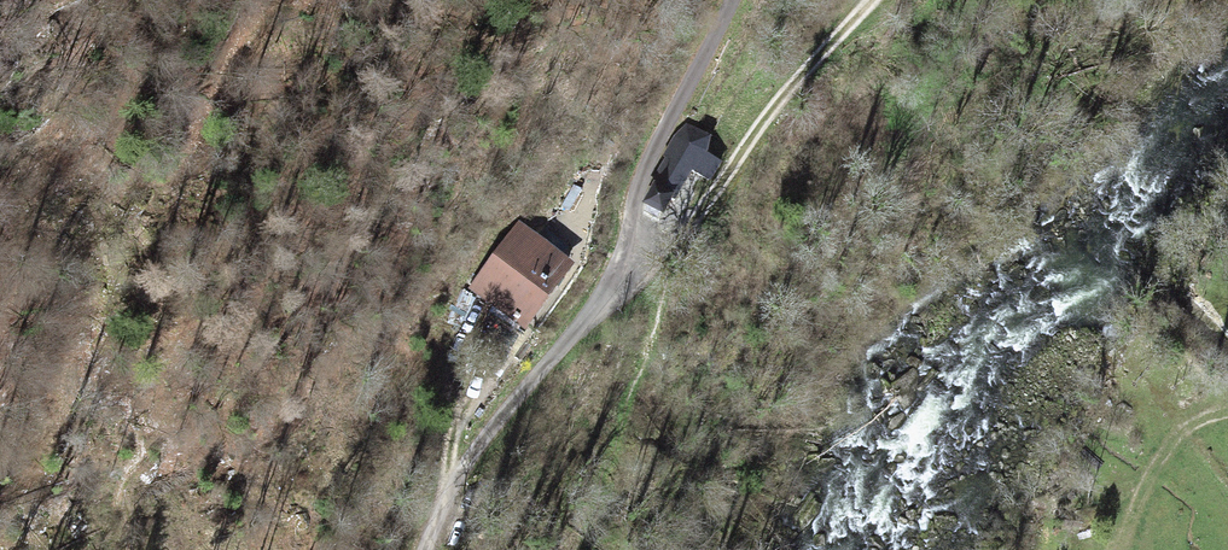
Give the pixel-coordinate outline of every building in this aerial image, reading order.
[(717,147),(680,126),(666,152),(672,155),(655,186),(661,189),(655,200),(667,207),(672,196),(685,202),(696,181),(708,187),(719,165),(709,160),(717,147)] [(571,269),(520,229),(474,288),(525,328),(571,269)]
